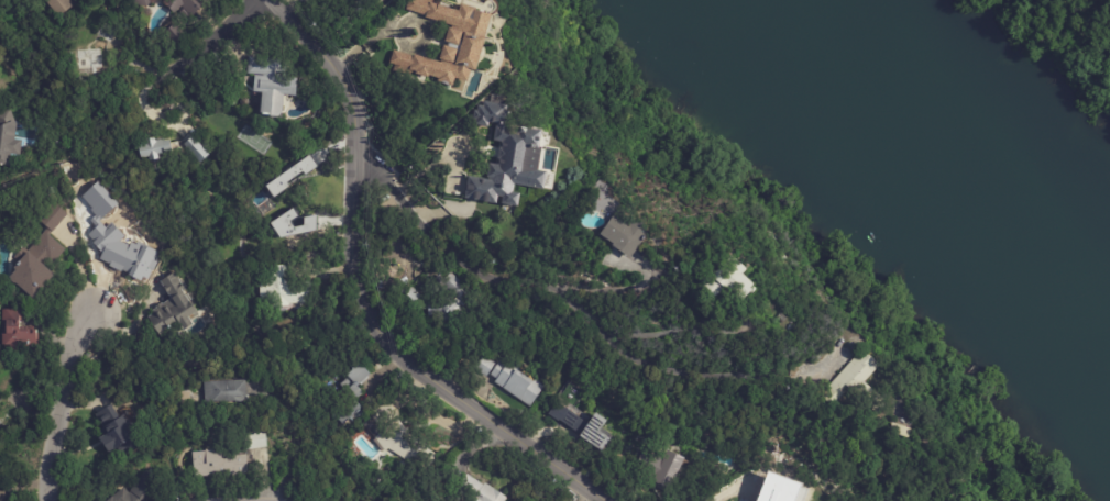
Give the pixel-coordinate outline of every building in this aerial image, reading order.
[(58,18),(46,0),(69,0),(74,7),(58,18)] [(160,0),(130,0),(138,14),(160,0)] [(164,3),(167,0),(209,0),(210,1),(187,23),(176,12),(174,14),(164,3)] [(461,1),(461,0),(470,0),(486,4),(487,2),(491,1),(494,2),(496,4),(497,7),(496,9),(495,12),(492,13),(492,14),(493,15),(491,24),(492,26),(492,29),(491,32),(487,34),(484,47),(485,53),(484,57),(483,59),(480,62),(476,70),(473,69),(469,82),(459,79),(455,87),(439,81),(440,78),(430,76),(429,78),(426,77),(424,84),(417,81),(419,75),(413,73),(411,77),(394,71),(396,65),(392,64),(395,51),(415,57),(415,55),(440,63),(450,29),(452,29),(453,25),(427,18),(427,15),(407,10),(410,0),(434,0),(433,3),(457,11),(460,1),(461,1)] [(405,5),(394,15),(391,11),(402,1),(405,5)] [(383,19),(382,19),(388,13),(393,19),(387,24),(383,19)] [(330,19),(337,25),(330,32),(321,22),(329,15),(330,19)] [(118,35),(111,45),(96,35),(106,20),(121,30),(118,35)] [(367,35),(365,33),(380,21),(383,25),(369,36),(367,35)] [(175,24),(186,36),(175,46),(164,34),(175,24)] [(105,75),(77,77),(75,49),(102,48),(105,75)] [(272,59),(288,60),(286,78),(298,79),(296,97),(285,96),(283,119),(261,116),(263,93),(254,92),(255,75),(248,74),(250,57),(272,59)] [(544,188),(546,170),(541,169),(545,141),(542,131),(542,129),(512,125),(510,118),(510,117),(506,104),(489,102),(475,106),(473,125),(484,126),(495,123),(493,141),(499,142),(497,164),(489,163),(487,179),(467,177),(464,199),(498,203),(498,204),(517,206),(519,193),(513,192),(514,185),(542,188),(544,188)] [(9,167),(0,166),(0,113),(8,110),(17,124),(14,140),(22,141),(21,156),(11,155),(9,167)] [(206,151),(210,156),(201,165),(185,146),(194,137),(206,151)] [(164,138),(164,142),(169,141),(172,154),(160,156),(160,160),(150,163),(149,158),(141,159),(139,147),(146,145),(145,141),(155,138),(155,141),(164,138)] [(265,185),(272,195),(302,175),(303,176),(317,167),(310,155),(265,185)] [(285,196),(287,197),(288,196),(299,209),(275,230),(253,204),(264,194),(265,196),(277,186),(285,196)] [(61,208),(68,214),(50,236),(66,250),(48,271),(54,276),(34,300),(9,279),(15,271),(13,269),(19,263),(14,258),(23,247),(29,252),(47,229),(39,221),(54,202),(61,208)] [(639,248),(630,259),(614,247),(616,245),(602,235),(617,213),(648,235),(639,248)] [(317,233),(316,216),(302,217),(302,226),(294,226),(294,215),(275,216),(275,235),(317,233)] [(737,298),(732,291),(730,293),(727,291),(724,289),(713,300),(701,289),(713,276),(725,264),(726,264),(733,256),(748,270),(744,276),(755,286),(754,287),(757,290),(752,296),(751,293),(743,302),(737,298)] [(290,274),(292,285),(312,282),(314,303),(289,304),(289,307),(274,308),(274,305),(261,307),(260,286),(271,285),(270,267),(289,266),(290,274)] [(194,320),(190,322),(194,326),(185,333),(180,326),(162,338),(149,318),(155,314),(153,311),(157,309),(156,309),(163,304),(172,300),(161,283),(175,274),(193,301),(191,302),(200,315),(194,320)] [(410,285),(422,297),(432,298),(424,288),(430,281),(432,283),(440,276),(444,281),(452,274),(469,291),(462,298),(464,300),(466,298),(477,309),(461,325),(458,322),(442,323),(437,318),(429,318),(429,311),(415,310),(411,312),(397,298),(410,285)] [(232,291),(237,303),(228,308),(222,296),(232,291)] [(21,316),(21,331),(36,331),(36,335),(39,335),(39,343),(36,343),(36,349),(23,349),(23,353),(10,353),(10,346),(2,346),(2,311),(21,311),(21,316)] [(774,318),(779,312),(787,319),(782,324),(774,318)] [(872,357),(883,367),(867,383),(890,405),(880,416),(853,389),(835,408),(822,396),(859,357),(864,363),(871,355),(872,357)] [(507,367),(518,374),(517,375),(521,378),(523,377),(527,379),(526,380),(534,385),(536,381),(546,389),(532,409),(495,383),(498,380),(492,376),(494,374),(491,372),(487,378),(476,370),(485,357),(496,365),(493,370),(495,371),(499,364),(506,368),(507,367)] [(371,376),(358,388),(364,394),(356,401),(363,410),(344,426),(332,412),(342,403),(336,397),(344,389),(341,386),(348,379),(345,376),(355,368),(356,369),(361,365),(371,376)] [(205,385),(246,382),(248,404),(206,405),(205,385)] [(602,451),(609,439),(598,432),(606,420),(594,413),(588,423),(555,402),(546,417),(602,451)] [(388,404),(402,421),(399,423),(407,430),(408,430),(425,441),(421,445),(438,457),(427,472),(389,450),(386,452),(365,426),(371,420),(370,417),(387,403),(388,404)] [(117,414),(119,420),(122,417),(141,447),(122,458),(118,449),(109,455),(99,441),(105,437),(98,426),(101,425),(96,415),(111,405),(117,414)] [(900,425),(912,430),(910,439),(890,433),(893,424),(900,425)] [(268,448),(245,452),(243,436),(266,433),(268,448)] [(242,477),(195,479),(193,454),(206,453),(206,450),(238,449),(238,457),(248,456),(249,476),(242,477)] [(670,461),(673,455),(688,463),(684,469),(686,470),(675,493),(635,474),(647,450),(670,461)] [(163,486),(151,500),(110,500),(124,489),(129,496),(131,493),(130,493),(146,474),(163,486)] [(508,499),(507,500),(468,500),(457,493),(468,476),(485,487),(486,485),(508,499)]
